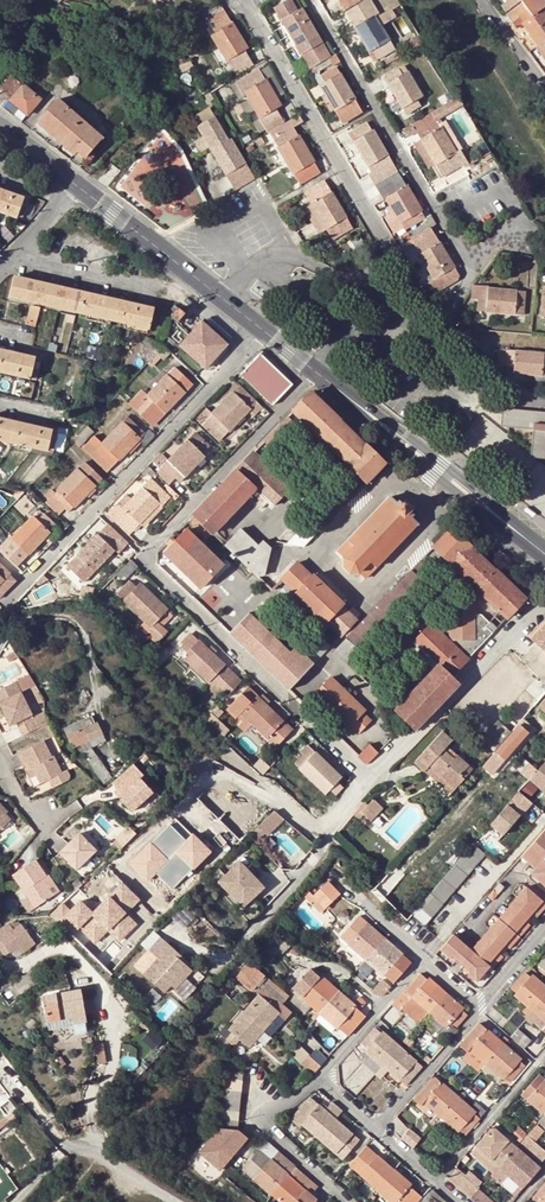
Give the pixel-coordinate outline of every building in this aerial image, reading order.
[(217,0),(203,10),(212,26),(207,29),(230,67),(244,58),(240,52),(245,49),(217,0)] [(329,57),(300,8),(296,11),(289,0),(286,0),(274,7),(279,16),(309,69),(328,57),(329,57)] [(296,11),(300,8),(295,0),(289,0),(296,11)] [(330,20),(344,12),(364,0),(360,0),(343,11),(329,19),(330,20)] [(343,11),(360,0),(337,0),(343,11)] [(344,12),(368,52),(374,49),(379,58),(393,49),(373,16),(378,13),(374,7),(386,0),(364,0),(344,12)] [(507,2),(500,7),(504,13),(521,0),(505,0),(507,2)] [(544,34),(544,15),(544,14),(544,2),(544,0),(529,0),(523,4),(544,34)] [(523,4),(507,16),(517,30),(523,25),(537,45),(544,40),(544,34),(523,4)] [(195,52),(192,46),(185,50),(188,55),(195,52)] [(338,62),(334,54),(329,57),(328,57),(333,66),(338,62)] [(180,55),(174,58),(178,65),(185,62),(180,55)] [(192,66),(189,60),(185,62),(178,65),(181,72),(192,66)] [(425,104),(402,65),(383,77),(406,115),(425,104)] [(361,111),(336,67),(321,76),(324,82),(319,85),(342,123),(361,111)] [(282,122),(277,114),(274,108),(279,105),(257,69),(238,80),(263,122),(260,124),(265,132),(282,122)] [(26,115),(39,100),(10,77),(0,90),(0,92),(9,99),(8,100),(26,115)] [(218,97),(224,93),(220,86),(214,89),(218,97)] [(57,99),(37,123),(50,135),(53,131),(63,139),(80,119),(57,99)] [(455,152),(448,140),(431,112),(410,124),(415,132),(419,139),(421,143),(434,164),(441,175),(460,164),(464,168),(468,165),(459,150),(455,152)] [(196,126),(210,150),(228,139),(214,116),(196,126)] [(288,122),(269,133),(299,184),(319,173),(293,128),(302,123),(298,116),(288,122)] [(80,119),(63,139),(75,149),(91,128),(80,119)] [(373,183),(396,169),(372,130),(371,131),(365,121),(347,132),(371,172),(367,174),(373,183)] [(407,136),(415,132),(410,124),(403,129),(407,136)] [(91,128),(75,149),(77,151),(85,158),(102,138),(91,128)] [(63,139),(53,131),(50,135),(60,143),(63,139)] [(448,140),(455,152),(459,150),(461,149),(454,136),(448,140)] [(228,139),(210,150),(234,190),(253,179),(229,138),(228,139)] [(63,139),(60,143),(71,153),(75,149),(63,139)] [(145,163),(156,149),(147,143),(137,157),(145,163)] [(428,167),(434,164),(421,143),(417,145),(415,147),(428,167)] [(106,169),(115,176),(119,170),(110,164),(106,169)] [(424,218),(397,173),(374,186),(383,200),(386,198),(405,229),(424,218)] [(323,180),(304,191),(311,205),(326,230),(331,239),(351,227),(323,180)] [(23,193),(22,197),(19,195),(0,189),(0,212),(20,219),(29,196),(23,193)] [(319,234),(326,230),(311,205),(304,210),(319,234)] [(397,245),(429,226),(433,224),(430,218),(393,238),(397,245)] [(458,282),(458,275),(429,226),(397,245),(400,250),(412,243),(433,277),(426,281),(430,289),(437,292),(458,282)] [(9,297),(73,312),(78,291),(58,286),(36,281),(15,276),(13,276),(9,297)] [(521,315),(523,292),(472,287),(471,300),(478,301),(477,311),(521,315)] [(78,291),(73,312),(147,329),(152,308),(131,303),(109,298),(78,291)] [(183,314),(177,308),(171,316),(177,321),(183,314)] [(34,326),(35,320),(26,318),(25,324),(34,326)] [(203,318),(200,321),(226,344),(229,340),(203,318)] [(205,367),(226,344),(200,321),(179,345),(205,367)] [(34,379),(40,355),(33,353),(33,357),(27,355),(11,352),(0,350),(0,371),(34,379)] [(505,368),(513,368),(513,373),(544,376),(544,354),(498,350),(497,366),(505,368)] [(292,384),(259,353),(239,373),(272,405),(292,384)] [(192,382),(175,366),(147,394),(142,389),(129,402),(152,423),(192,382)] [(248,411),(253,416),(262,407),(239,385),(211,414),(205,408),(195,419),(219,441),(248,411)] [(365,482),(384,463),(365,444),(363,445),(345,426),(340,421),(311,392),(292,411),(321,440),(322,439),(347,463),(346,464),(365,482)] [(501,407),(500,426),(509,427),(534,430),(531,457),(544,458),(544,412),(501,407)] [(467,420),(457,413),(447,426),(457,433),(467,420)] [(100,442),(93,435),(88,440),(81,447),(105,471),(143,433),(125,416),(121,420),(122,421),(100,442)] [(287,417),(271,433),(277,439),(293,422),(287,417)] [(52,426),(51,430),(46,429),(0,418),(0,440),(52,452),(57,428),(52,426)] [(205,457),(202,453),(207,448),(201,442),(204,440),(195,432),(168,461),(159,454),(151,462),(159,469),(155,473),(168,485),(174,479),(179,483),(205,457)] [(264,441),(269,446),(277,439),(271,433),(264,441)] [(78,444),(81,447),(88,440),(86,437),(78,444)] [(253,451),(192,515),(212,534),(254,490),(271,506),(290,486),(253,451)] [(67,511),(100,477),(84,461),(45,502),(57,514),(63,508),(67,511)] [(158,504),(161,506),(170,497),(151,479),(126,504),(120,499),(106,513),(129,535),(139,524),(158,504)] [(321,527),(353,495),(342,484),(310,516),(321,527)] [(396,503),(390,496),(337,552),(343,557),(343,566),(349,573),(358,572),(366,579),(418,524),(412,517),(414,515),(410,512),(414,507),(406,498),(401,503),(399,500),(396,503)] [(162,508),(161,506),(158,504),(139,524),(143,527),(162,508)] [(524,510),(533,517),(535,514),(527,507),(524,510)] [(16,564),(51,528),(47,525),(49,523),(41,515),(36,520),(32,517),(6,543),(10,548),(5,553),(16,564)] [(223,545),(212,534),(192,515),(187,520),(206,539),(209,537),(216,543),(214,545),(219,550),(223,545)] [(127,544),(107,524),(66,566),(83,582),(114,550),(118,554),(127,544)] [(302,547),(309,540),(292,524),(275,541),(302,547)] [(452,528),(433,548),(453,567),(454,566),(478,589),(477,590),(505,618),(524,599),(495,571),(495,572),(471,548),(472,547),(452,528)] [(222,565),(186,529),(163,552),(200,588),(222,565)] [(235,555),(256,575),(263,575),(270,547),(262,541),(257,545),(240,529),(224,545),(232,552),(235,555)] [(136,566),(130,560),(115,575),(122,581),(136,566)] [(295,592),(293,594),(305,605),(325,624),(326,622),(340,635),(356,619),(342,606),(344,604),(312,574),(310,576),(296,561),(280,577),(295,592)] [(420,561),(411,570),(423,581),(431,572),(420,561)] [(8,574),(0,566),(0,583),(8,574)] [(411,570),(370,612),(382,623),(423,581),(411,570)] [(248,611),(256,618),(280,593),(299,611),(305,605),(293,594),(295,592),(280,577),(271,587),(248,611)] [(248,612),(248,611),(271,587),(266,583),(261,578),(260,579),(238,602),(248,612)] [(144,620),(138,626),(149,638),(154,643),(166,631),(161,626),(171,615),(138,583),(135,587),(127,580),(114,594),(121,601),(122,600),(144,620)] [(412,640),(437,665),(394,709),(407,722),(414,729),(458,684),(450,676),(468,657),(492,632),(485,626),(488,622),(480,614),(473,615),(473,602),(447,603),(448,617),(442,622),(434,621),(432,623),(431,622),(412,640)] [(232,625),(243,614),(235,607),(225,618),(232,625)] [(296,646),(290,652),(256,618),(248,611),(248,612),(229,632),(287,690),(313,663),(296,646)] [(360,652),(357,649),(382,623),(370,612),(333,650),(353,670),(359,663),(354,658),(360,652)] [(126,633),(140,647),(149,638),(138,626),(136,624),(126,633)] [(531,639),(537,645),(521,662),(544,684),(544,624),(531,639)] [(240,680),(190,632),(180,643),(182,645),(179,647),(185,652),(181,657),(214,687),(216,685),(225,695),(240,680)] [(13,652),(3,657),(6,663),(16,658),(13,652)] [(290,692),(302,704),(329,676),(316,664),(290,692)] [(364,710),(330,677),(313,694),(347,727),(350,724),(358,732),(369,720),(361,712),(364,710)] [(14,728),(19,737),(46,723),(45,720),(42,717),(42,708),(29,715),(12,682),(0,689),(0,715),(6,727),(8,731),(14,728)] [(222,698),(225,695),(216,685),(214,687),(212,689),(222,698)] [(274,745),(290,728),(265,703),(268,700),(260,693),(257,696),(245,685),(224,708),(235,717),(240,712),(253,725),(274,745)] [(28,689),(36,703),(41,703),(41,699),(33,686),(28,689)] [(249,730),(253,725),(240,712),(235,717),(249,730)] [(71,747),(79,744),(101,734),(93,715),(63,729),(71,747)] [(521,727),(525,722),(521,719),(501,743),(481,766),(490,773),(503,759),(504,760),(527,733),(521,727)] [(487,730),(500,742),(509,731),(496,720),(487,730)] [(480,739),(493,750),(500,742),(487,730),(480,738),(480,739)] [(454,787),(463,778),(460,775),(469,765),(456,754),(453,758),(442,750),(447,746),(451,740),(441,731),(414,761),(424,770),(429,764),(454,787)] [(105,740),(101,734),(79,744),(82,751),(84,750),(85,751),(90,748),(105,740)] [(51,735),(43,739),(49,754),(57,750),(51,735)] [(21,758),(42,746),(39,741),(17,752),(21,758)] [(356,756),(365,765),(378,752),(368,744),(356,756)] [(51,756),(48,758),(42,746),(21,758),(26,769),(29,767),(39,784),(47,781),(50,789),(66,782),(62,773),(60,774),(51,756)] [(337,781),(341,777),(330,767),(307,746),(299,753),(301,755),(294,764),(325,794),(328,790),(334,795),(342,787),(337,781)] [(456,754),(447,746),(442,750),(453,758),(456,754)] [(111,776),(90,748),(85,751),(82,753),(103,782),(111,776)] [(264,774),(272,765),(263,758),(256,765),(264,774)] [(530,777),(544,790),(544,760),(530,777)] [(454,787),(429,764),(424,770),(449,793),(454,787)] [(469,765),(460,775),(463,778),(472,768),(469,765)] [(134,783),(138,779),(128,768),(109,784),(119,795),(115,798),(128,813),(147,797),(134,783)] [(520,814),(531,802),(518,791),(490,824),(501,834),(519,813),(520,814)] [(373,800),(366,808),(375,816),(382,809),(373,800)] [(369,822),(375,816),(366,808),(360,814),(369,822)] [(272,811),(250,833),(256,839),(263,832),(265,834),(280,819),(272,811)] [(174,817),(167,822),(181,838),(188,832),(174,817)] [(134,860),(171,893),(209,849),(189,831),(182,839),(165,824),(134,860)] [(544,886),(544,826),(521,854),(533,866),(529,871),(544,886)] [(109,846),(115,852),(130,838),(124,831),(109,846)] [(91,853),(75,836),(55,855),(71,871),(91,853)] [(411,915),(423,925),(485,854),(473,843),(411,915)] [(42,877),(30,860),(9,875),(32,907),(49,895),(38,879),(42,877)] [(239,866),(220,884),(243,908),(262,890),(239,866)] [(498,881),(487,893),(493,899),(504,886),(498,881)] [(324,908),(336,895),(323,883),(310,897),(324,908)] [(139,902),(122,886),(94,915),(80,902),(71,911),(63,903),(49,917),(71,939),(78,931),(95,947),(108,933),(119,944),(137,926),(126,915),(139,902)] [(538,913),(544,905),(544,904),(524,886),(471,948),(453,933),(439,949),(448,956),(450,954),(468,969),(465,972),(475,980),(486,967),(489,969),(496,960),(494,958),(509,942),(511,944),(527,926),(524,924),(536,911),(538,913)] [(350,943),(349,945),(365,959),(383,939),(357,916),(340,935),(350,943)] [(23,952),(34,944),(26,933),(17,922),(7,923),(0,929),(0,951),(3,956),(18,945),(23,952)] [(170,987),(174,991),(192,971),(179,960),(176,958),(179,954),(160,937),(147,951),(148,951),(144,955),(152,963),(143,974),(164,994),(170,987)] [(383,939),(365,959),(395,985),(412,964),(383,939)] [(249,990),(262,975),(246,962),(233,976),(249,990)] [(320,1013),(337,993),(319,978),(317,980),(307,971),(290,991),(319,1015),(320,1013)] [(544,995),(544,986),(533,975),(531,977),(524,971),(510,987),(517,992),(515,995),(532,1010),(544,995)] [(418,1023),(428,1012),(445,1027),(440,1034),(446,1039),(453,1031),(453,1030),(466,1015),(466,1013),(461,1009),(462,1007),(428,977),(426,979),(419,973),(403,991),(410,997),(400,1008),(418,1023)] [(382,980),(373,990),(380,996),(386,994),(390,992),(392,988),(382,980)] [(265,1030),(277,1015),(284,1020),(291,1012),(263,987),(257,994),(259,995),(244,1012),(265,1030)] [(71,1018),(72,1024),(85,1021),(83,1007),(80,990),(43,996),(47,1022),(71,1018)] [(337,993),(320,1013),(330,1021),(346,1036),(364,1016),(358,1011),(365,1002),(358,996),(351,1005),(337,993)] [(525,1018),(531,1022),(532,1021),(542,1030),(542,1031),(544,1034),(544,995),(532,1010),(525,1018)] [(246,1045),(249,1047),(265,1030),(244,1012),(229,1030),(230,1031),(220,1043),(222,1045),(236,1057),(246,1045)] [(313,1022),(323,1029),(330,1021),(320,1013),(319,1015),(313,1022)] [(265,1030),(271,1035),(284,1020),(277,1015),(265,1030)] [(48,1028),(72,1024),(71,1018),(47,1022),(48,1028)] [(470,1046),(468,1048),(486,1063),(504,1043),(485,1027),(483,1029),(478,1025),(464,1041),(470,1046)] [(367,1049),(365,1050),(381,1064),(398,1045),(382,1031),(380,1033),(375,1028),(361,1044),(367,1049)] [(510,1036),(524,1048),(531,1040),(518,1028),(510,1036)] [(138,1039),(149,1048),(156,1039),(146,1030),(138,1039)] [(265,1030),(249,1047),(256,1053),(271,1035),(265,1030)] [(504,1043),(486,1063),(504,1078),(505,1077),(510,1081),(525,1065),(519,1061),(521,1058),(504,1043)] [(398,1045),(381,1064),(405,1086),(422,1066),(398,1045)] [(316,1050),(322,1054),(325,1051),(320,1046),(316,1050)] [(483,1067),(486,1063),(468,1048),(465,1051),(483,1067)] [(303,1063),(314,1073),(320,1066),(308,1057),(303,1063)] [(301,1064),(313,1074),(314,1073),(303,1063),(301,1064)] [(224,1072),(224,1079),(242,1080),(242,1073),(224,1072)] [(544,1112),(544,1080),(538,1074),(521,1093),(544,1113),(544,1112)] [(241,1090),(242,1080),(224,1079),(223,1088),(241,1090)] [(430,1107),(423,1115),(433,1123),(457,1096),(440,1081),(438,1083),(432,1079),(419,1094),(425,1099),(423,1101),(430,1107)] [(240,1100),(241,1090),(223,1088),(222,1099),(240,1100)] [(474,1103),(484,1111),(492,1102),(482,1093),(474,1103)] [(458,1130),(464,1135),(484,1111),(474,1103),(470,1106),(457,1096),(433,1123),(434,1124),(436,1122),(446,1132),(451,1126),(457,1131),(458,1130)] [(336,1119),(342,1112),(331,1102),(324,1109),(319,1105),(309,1097),(290,1119),(300,1128),(302,1125),(318,1138),(336,1119)] [(319,1105),(324,1109),(331,1102),(325,1097),(319,1105)] [(239,1111),(240,1100),(222,1099),(221,1110),(239,1111)] [(0,1119),(0,1128),(16,1115),(11,1110),(0,1119)] [(238,1120),(239,1111),(221,1110),(220,1119),(238,1120)] [(282,1126),(289,1120),(283,1115),(277,1121),(282,1126)] [(530,1129),(537,1121),(531,1117),(525,1124),(530,1129)] [(336,1119),(318,1138),(335,1154),(337,1152),(343,1158),(357,1141),(351,1135),(352,1134),(336,1119)] [(525,1135),(513,1124),(506,1132),(518,1143),(525,1135)] [(515,1147),(492,1126),(475,1146),(498,1166),(515,1147)] [(247,1134),(237,1127),(220,1127),(200,1153),(223,1169),(247,1134)] [(540,1162),(544,1156),(544,1152),(525,1135),(518,1143),(540,1162)] [(363,1146),(348,1164),(376,1190),(394,1170),(400,1162),(381,1145),(374,1153),(370,1150),(369,1151),(363,1146)] [(493,1172),(498,1166),(475,1146),(470,1152),(493,1172)] [(493,1172),(490,1175),(494,1179),(502,1170),(522,1188),(539,1168),(515,1147),(498,1166),(493,1172)] [(258,1150),(242,1169),(271,1195),(288,1175),(294,1167),(277,1153),(271,1160),(258,1150)] [(197,1181),(201,1175),(181,1163),(177,1169),(197,1181)] [(288,1175),(310,1194),(316,1187),(294,1167),(288,1175)] [(447,1179),(469,1199),(479,1188),(456,1168),(447,1179)] [(421,1197),(413,1190),(415,1188),(394,1170),(376,1190),(391,1201),(417,1201),(421,1197)] [(522,1188),(502,1170),(494,1179),(515,1196),(522,1188)] [(310,1194),(288,1175),(271,1195),(279,1201),(317,1201),(318,1201),(310,1194)] [(538,1189),(540,1190),(533,1198),(538,1201),(544,1201),(544,1181),(538,1189)] [(421,1201),(438,1201),(428,1193),(421,1201)]
